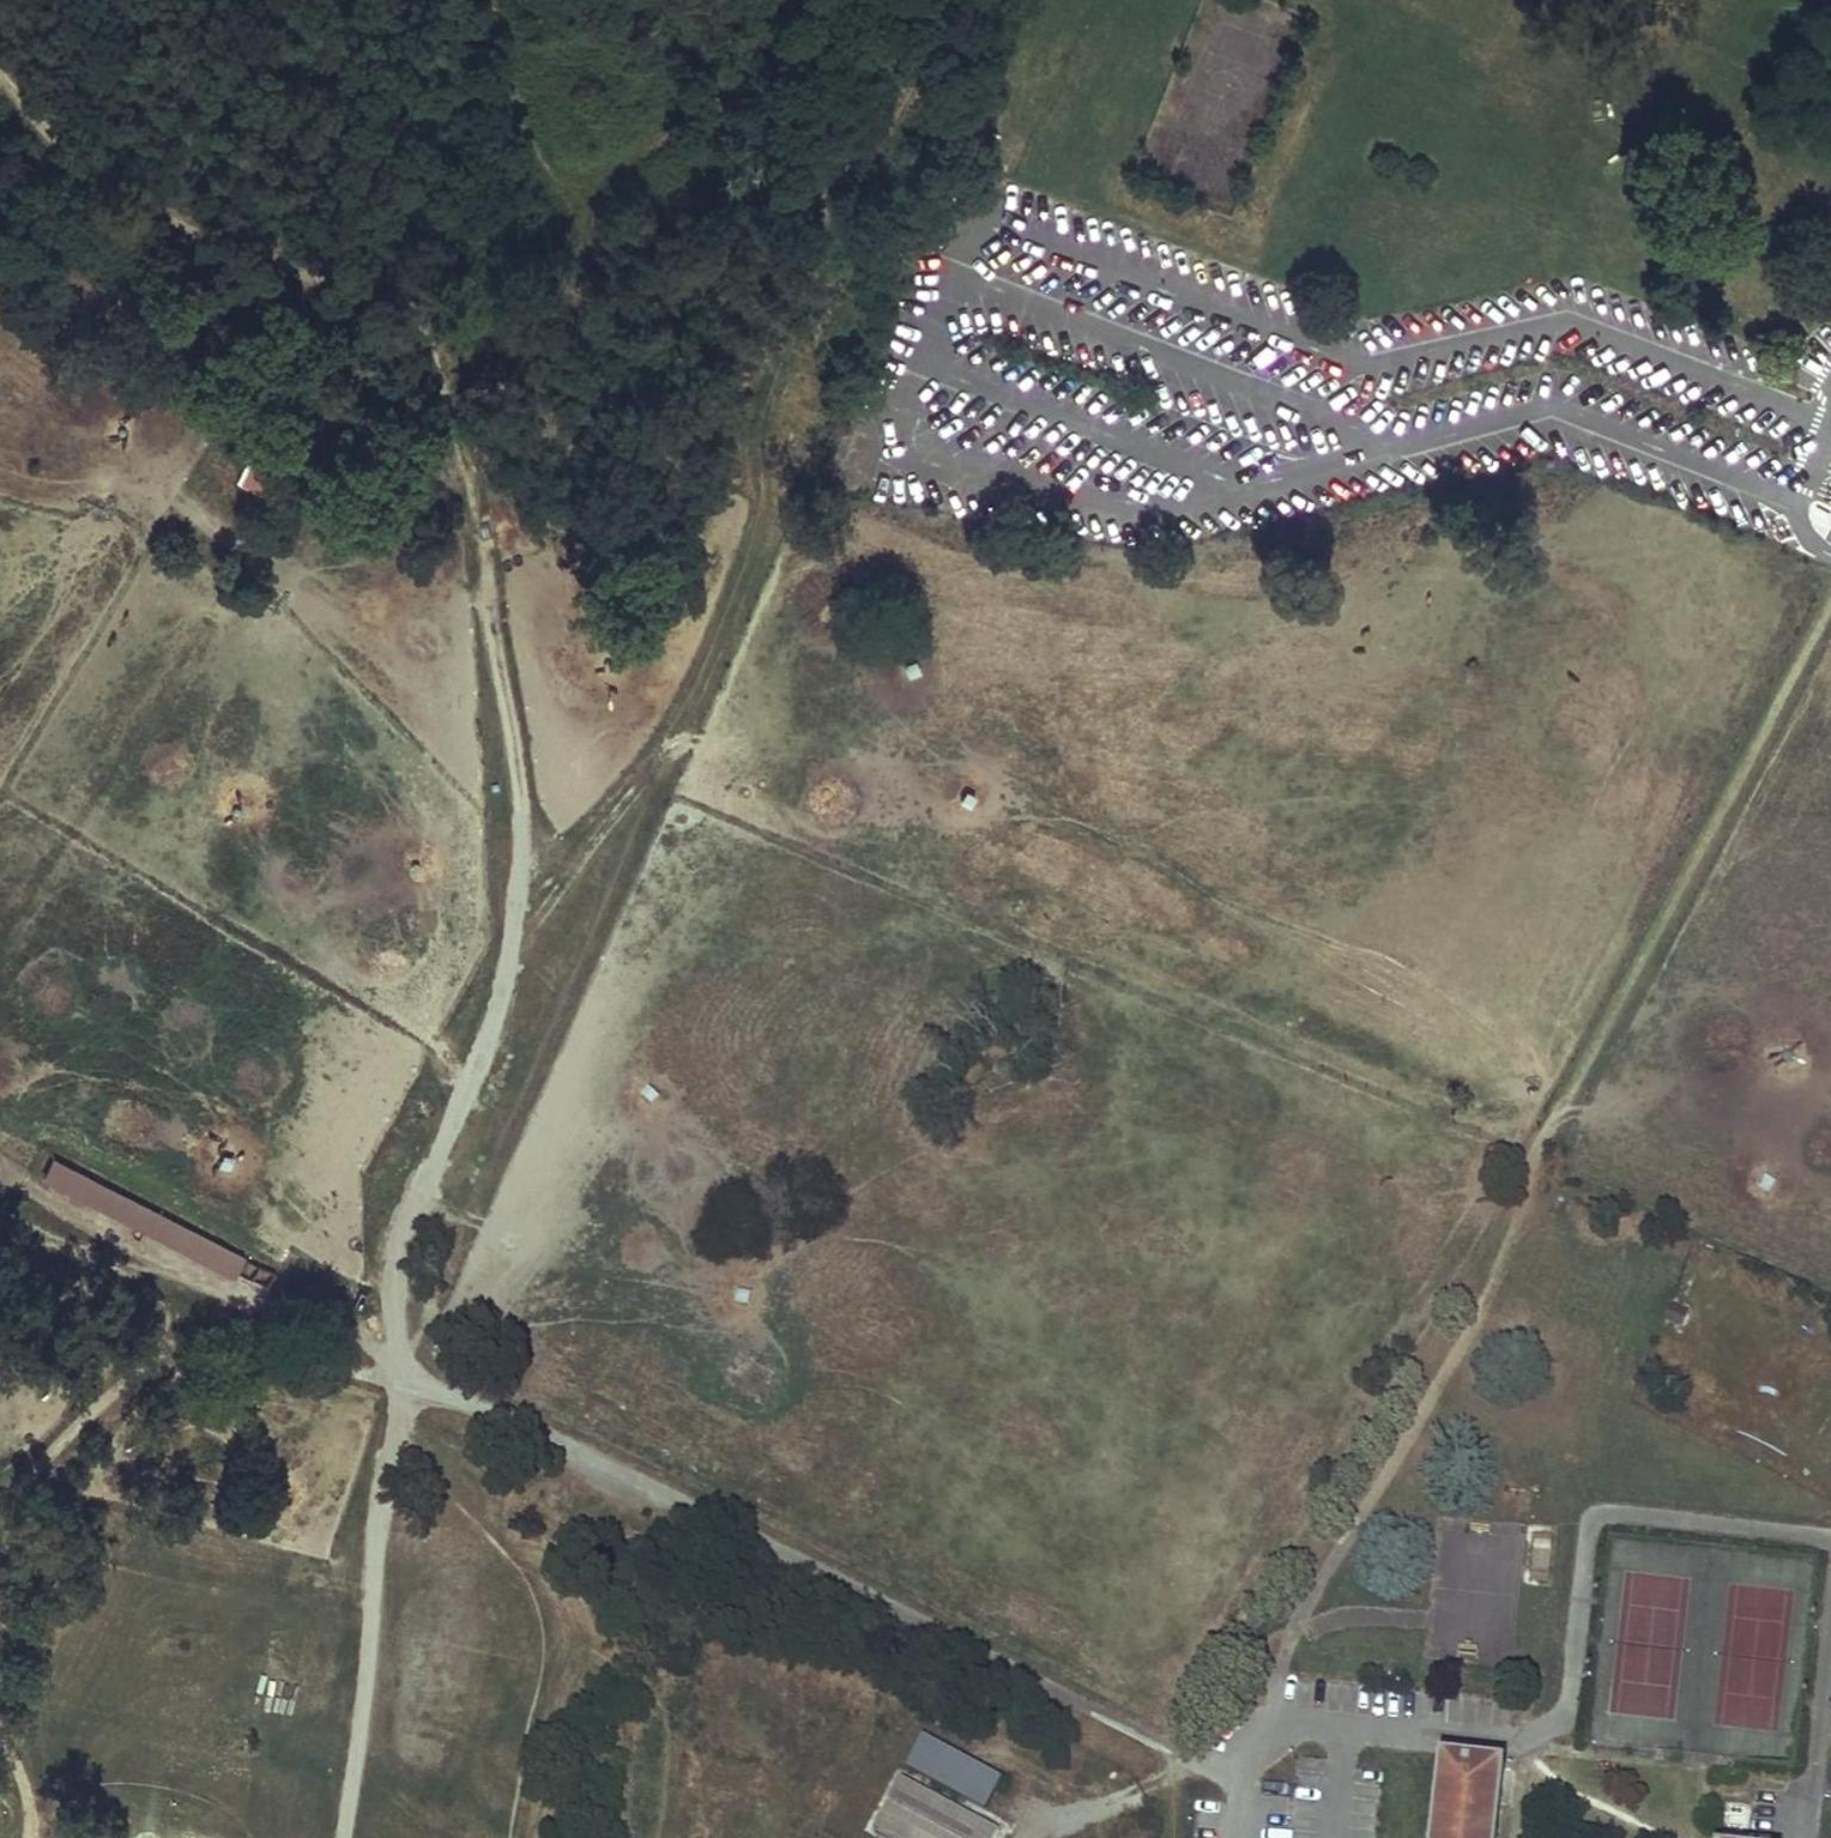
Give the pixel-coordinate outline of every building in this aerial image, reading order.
[(1819,364),(1813,378),(1830,386),(1830,338),(1819,364)] [(243,1253),(52,1156),(42,1175),(234,1272),(243,1253)] [(276,1242),(267,1259),(298,1275),(306,1259),(276,1242)] [(268,1287),(275,1270),(247,1258),(240,1274),(268,1287)] [(1689,1308),(1672,1302),(1665,1320),(1682,1326),(1689,1308)] [(876,1827),(896,1837),(996,1837),(1000,1830),(983,1819),(1004,1780),(923,1736),(902,1777),(876,1827)] [(1502,1766),(1439,1759),(1430,1837),(1494,1837),(1502,1766)]
